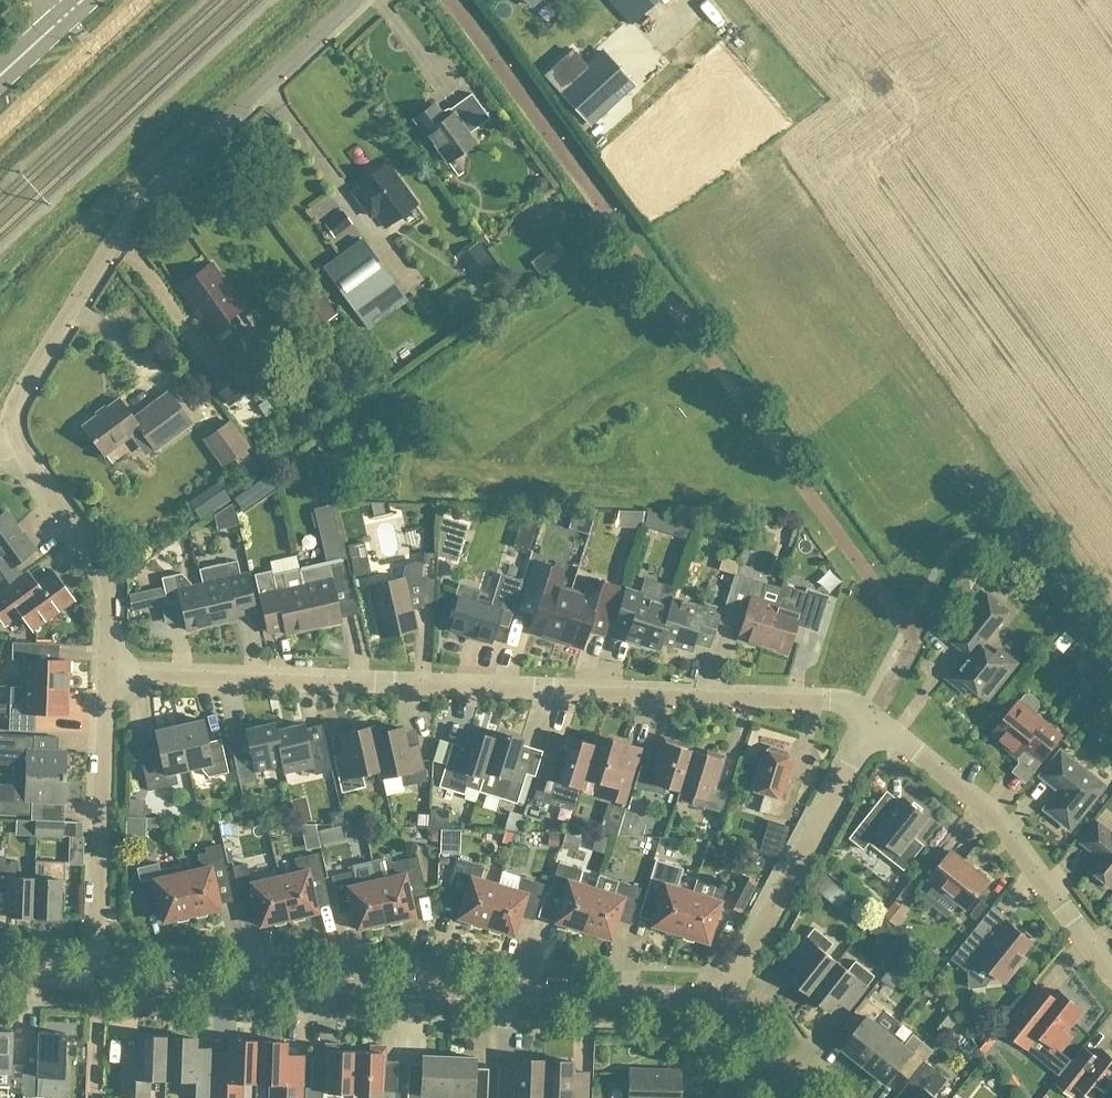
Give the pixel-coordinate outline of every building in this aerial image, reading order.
[(632,26),(660,0),(608,0),(632,26)] [(570,53),(544,77),(559,94),(589,126),(632,88),(602,55),(585,70),(570,53)] [(452,116),(445,121),(434,106),(414,121),(426,137),(427,136),(448,164),(475,144),(468,135),(490,120),(471,95),(449,111),(452,116)] [(385,229),(417,206),(387,164),(355,188),(358,191),(353,194),(371,218),(375,215),(385,229)] [(343,213),(325,227),(333,238),(352,224),(343,213)] [(362,241),(322,270),(353,311),(392,282),(362,241)] [(461,267),(470,278),(493,262),(485,251),(461,267)] [(244,309),(212,264),(178,288),(210,333),(244,309)] [(123,284),(111,296),(128,313),(140,301),(123,284)] [(258,385),(243,363),(213,385),(228,406),(258,385)] [(192,425),(168,393),(133,419),(119,400),(82,428),(104,456),(141,428),(158,451),(192,425)] [(229,423),(204,442),(223,467),(248,449),(229,423)] [(248,491),(235,500),(245,515),(258,507),(248,491)] [(235,527),(230,506),(214,517),(218,531),(235,527)] [(21,536),(5,514),(0,517),(0,591),(20,576),(14,567),(35,551),(23,535),(21,536)] [(437,555),(437,558),(455,563),(466,528),(440,520),(437,555)] [(565,561),(582,566),(588,545),(572,540),(565,561)] [(416,631),(407,590),(422,582),(436,582),(437,558),(437,555),(423,555),(423,564),(413,564),(404,567),(402,576),(403,580),(369,588),(381,639),(416,631)] [(272,561),(274,572),(301,567),(299,556),(272,561)] [(303,586),(313,630),(340,624),(334,595),(349,591),(342,561),(299,571),(303,586)] [(237,562),(223,565),(198,571),(202,586),(202,585),(211,627),(236,621),(235,617),(254,612),(245,573),(239,575),(237,562)] [(533,562),(518,611),(535,616),(530,632),(535,633),(535,635),(551,640),(551,638),(556,640),(570,594),(555,589),(560,571),(533,562)] [(303,586),(299,571),(272,577),(272,572),(254,576),(267,635),(285,631),(286,637),(313,630),(303,586)] [(31,630),(71,601),(52,575),(36,587),(28,576),(0,596),(0,620),(4,625),(20,614),(31,630)] [(181,575),(161,580),(167,606),(179,603),(186,633),(211,627),(202,585),(202,586),(191,588),(190,584),(181,575)] [(734,575),(725,605),(746,611),(740,631),(737,641),(762,648),(781,589),(764,584),(734,575)] [(576,646),(582,648),(587,632),(603,637),(618,589),(591,580),(585,598),(570,594),(556,640),(561,641),(560,643),(576,648),(576,646)] [(447,631),(490,644),(496,626),(508,630),(518,596),(521,588),(499,581),(491,608),(475,603),(479,590),(459,584),(449,619),(451,620),(447,631)] [(660,643),(659,643),(673,601),(676,590),(644,581),(640,596),(625,591),(613,628),(629,633),(626,641),(658,651),(660,643)] [(781,589),(762,648),(786,656),(797,620),(819,627),(828,597),(805,590),(804,593),(782,587),(781,589)] [(976,616),(953,645),(967,656),(955,670),(957,688),(965,694),(977,693),(986,701),(1015,665),(999,652),(993,658),(981,648),(1008,613),(987,596),(973,613),(976,616)] [(129,600),(132,613),(145,610),(142,598),(129,600)] [(659,643),(660,643),(690,652),(693,644),(708,648),(720,612),(703,607),(702,610),(673,601),(659,643)] [(526,635),(528,617),(516,616),(514,634),(526,635)] [(34,661),(35,645),(11,644),(11,662),(24,662),(23,689),(67,690),(68,663),(34,661)] [(9,703),(8,732),(35,733),(35,715),(66,716),(67,690),(23,689),(10,688),(9,703)] [(1062,738),(1033,714),(1038,707),(1038,703),(1030,697),(1024,698),(1019,704),(1018,703),(991,738),(1017,758),(1024,749),(1041,763),(1062,738)] [(208,779),(214,777),(228,774),(220,741),(207,744),(202,722),(178,727),(188,771),(201,768),(202,772),(208,779)] [(275,732),(274,725),(244,731),(249,752),(232,756),(239,786),(256,782),(255,774),(282,768),(283,768),(275,732)] [(284,775),(312,769),(314,777),(331,773),(325,743),(308,747),(303,726),(275,732),(283,768),(282,768),(284,775)] [(177,786),(174,774),(188,771),(178,727),(154,733),(161,761),(141,765),(148,793),(177,786)] [(364,789),(362,776),(380,772),(372,736),(373,736),(371,728),(341,735),(346,756),(333,759),(341,794),(364,789)] [(400,775),(403,788),(427,783),(419,750),(406,753),(401,730),(373,736),(372,736),(380,772),(381,779),(400,775)] [(478,793),(495,740),(494,740),(470,732),(460,763),(448,759),(438,788),(464,796),(466,790),(478,793)] [(513,772),(523,741),(496,733),(494,740),(495,740),(478,793),(516,805),(526,776),(513,772)] [(585,780),(584,779),(594,747),(593,747),(552,734),(535,789),(549,794),(547,800),(576,809),(585,780)] [(64,779),(65,752),(33,751),(34,738),(0,736),(0,769),(12,769),(12,777),(64,779)] [(597,737),(593,747),(594,747),(584,779),(585,780),(611,788),(607,800),(622,805),(639,750),(597,737)] [(680,793),(692,753),(678,749),(679,745),(663,739),(653,771),(640,767),(634,788),(663,797),(666,788),(680,793)] [(751,791),(764,795),(762,801),(767,802),(764,815),(788,822),(798,789),(783,785),(791,760),(788,759),(785,754),(771,750),(766,752),(766,753),(763,752),(751,791)] [(706,757),(692,753),(680,793),(693,797),(691,806),(720,815),(727,794),(714,790),(724,758),(707,753),(706,757)] [(1041,778),(1053,788),(1054,786),(1061,792),(1045,811),(1070,831),(1104,788),(1061,753),(1041,778)] [(31,817),(31,804),(63,805),(64,779),(12,777),(12,785),(0,785),(0,816),(31,817)] [(922,847),(912,840),(928,820),(903,800),(894,811),(890,812),(879,803),(849,840),(864,852),(870,844),(903,870),(922,847)] [(34,837),(62,838),(62,823),(35,822),(34,837)] [(1111,889),(1111,835),(1097,824),(1081,844),(1097,857),(1087,870),(1111,889)] [(440,848),(459,849),(459,831),(440,830),(440,848)] [(181,874),(191,917),(220,911),(215,887),(228,884),(219,846),(205,850),(206,855),(197,857),(200,870),(181,874)] [(988,883),(951,854),(930,881),(966,910),(988,883)] [(297,874),(278,878),(288,921),(317,914),(312,891),(325,888),(317,855),(294,861),(297,874)] [(376,882),(385,925),(414,918),(409,894),(424,891),(417,859),(391,865),(394,877),(376,882)] [(457,920),(485,929),(498,886),(480,881),(484,868),(458,860),(448,892),(464,897),(457,920)] [(34,880),(33,919),(59,920),(60,881),(64,881),(64,864),(35,862),(34,880)] [(651,927),(679,936),(692,894),(676,889),(682,870),(656,862),(644,899),(658,904),(651,927)] [(356,931),(385,925),(376,882),(371,863),(357,866),(354,871),(354,873),(331,878),(338,911),(351,908),(356,931)] [(34,880),(19,880),(16,865),(0,865),(0,894),(8,894),(7,918),(33,919),(34,880)] [(158,865),(136,870),(138,876),(144,903),(157,900),(162,924),(191,917),(181,874),(180,867),(159,871),(158,865)] [(561,901),(554,924),(582,932),(595,890),(594,890),(577,885),(581,872),(558,865),(548,897),(561,901)] [(288,921),(278,878),(250,884),(246,866),(232,869),(241,907),(254,904),(259,928),(288,921)] [(595,890),(582,932),(611,941),(618,918),(630,922),(640,890),(598,877),(594,890),(595,890)] [(741,877),(725,906),(739,914),(755,884),(741,877)] [(516,892),(498,886),(485,929),(513,937),(521,914),(533,918),(543,886),(520,879),(516,892)] [(692,894),(679,936),(708,945),(725,890),(714,887),(696,881),(692,894)] [(883,918),(895,928),(908,911),(895,901),(883,918)] [(976,928),(955,955),(973,969),(978,963),(1004,984),(1024,959),(1021,957),(1031,943),(1007,924),(993,942),(976,928)] [(790,981),(810,997),(837,964),(826,955),(833,945),(814,930),(788,963),(798,971),(790,981)] [(899,960),(908,952),(894,938),(885,946),(899,960)] [(849,1011),(875,978),(855,963),(848,972),(837,964),(810,997),(830,1013),(838,1003),(849,1011)] [(1027,1050),(1038,1036),(1060,1054),(1071,1039),(1065,1034),(1082,1012),(1057,992),(1052,998),(1038,987),(1003,1031),(1027,1050)] [(864,1068),(890,1036),(888,1035),(898,1023),(884,1012),(883,1013),(866,999),(847,1022),(857,1030),(841,1050),(864,1068)] [(9,1088),(9,1095),(22,1096),(24,1069),(24,1067),(10,1066),(12,1032),(0,1031),(0,1087),(9,1088)] [(22,1097),(63,1097),(63,1079),(64,1063),(66,1063),(66,1049),(65,1048),(65,1035),(54,1035),(54,1033),(38,1033),(38,1041),(37,1070),(24,1069),(22,1096),(22,1097)] [(902,1046),(890,1036),(864,1068),(886,1086),(902,1066),(915,1076),(925,1063),(933,1052),(911,1035),(902,1046)] [(165,1082),(167,1039),(138,1038),(137,1051),(124,1051),(122,1097),(148,1097),(149,1081),(165,1082)] [(167,1039),(165,1082),(181,1082),(181,1097),(208,1097),(209,1070),(210,1052),(195,1051),(195,1040),(167,1039)] [(210,1097),(241,1097),(242,1085),(256,1085),(258,1043),(230,1042),(229,1056),(212,1056),(210,1097)] [(303,1059),(285,1058),(285,1044),(258,1043),(256,1085),(270,1086),(270,1097),(301,1097),(303,1059)] [(355,1053),(341,1053),(341,1046),(329,1045),(328,1057),(325,1060),(311,1060),(310,1090),(305,1089),(304,1097),(322,1097),(322,1095),(353,1096),(355,1053)] [(398,1063),(384,1063),(381,1059),(382,1048),(369,1047),(369,1054),(355,1053),(353,1096),(368,1097),(396,1097),(398,1063)] [(1089,1097),(1102,1097),(1111,1085),(1111,1060),(1102,1051),(1096,1058),(1085,1050),(1056,1087),(1071,1097),(1072,1097),(1079,1090),(1089,1097)] [(450,1059),(422,1058),(421,1086),(407,1085),(407,1097),(448,1097),(450,1059)] [(450,1059),(448,1097),(487,1097),(487,1088),(474,1088),(475,1060),(450,1059)] [(500,1069),(498,1097),(542,1097),(544,1063),(515,1061),(515,1069),(500,1069)] [(544,1063),(542,1097),(586,1097),(587,1075),(572,1074),(573,1064),(544,1063)] [(934,1097),(947,1081),(925,1063),(915,1076),(905,1087),(917,1097),(934,1097)] [(679,1074),(629,1072),(628,1097),(678,1097),(679,1074)]
